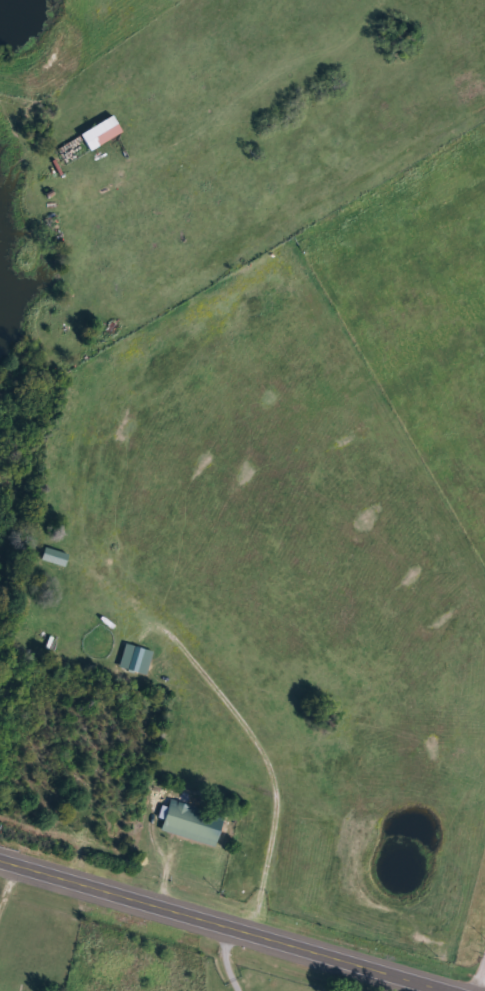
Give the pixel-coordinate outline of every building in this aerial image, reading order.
[(80,135),(115,115),(125,131),(90,152),(80,135)] [(42,563),(67,567),(69,554),(45,549),(42,563)] [(154,652),(127,644),(120,667),(147,675),(154,652)] [(216,847),(162,831),(171,801),(225,816),(216,847)]
